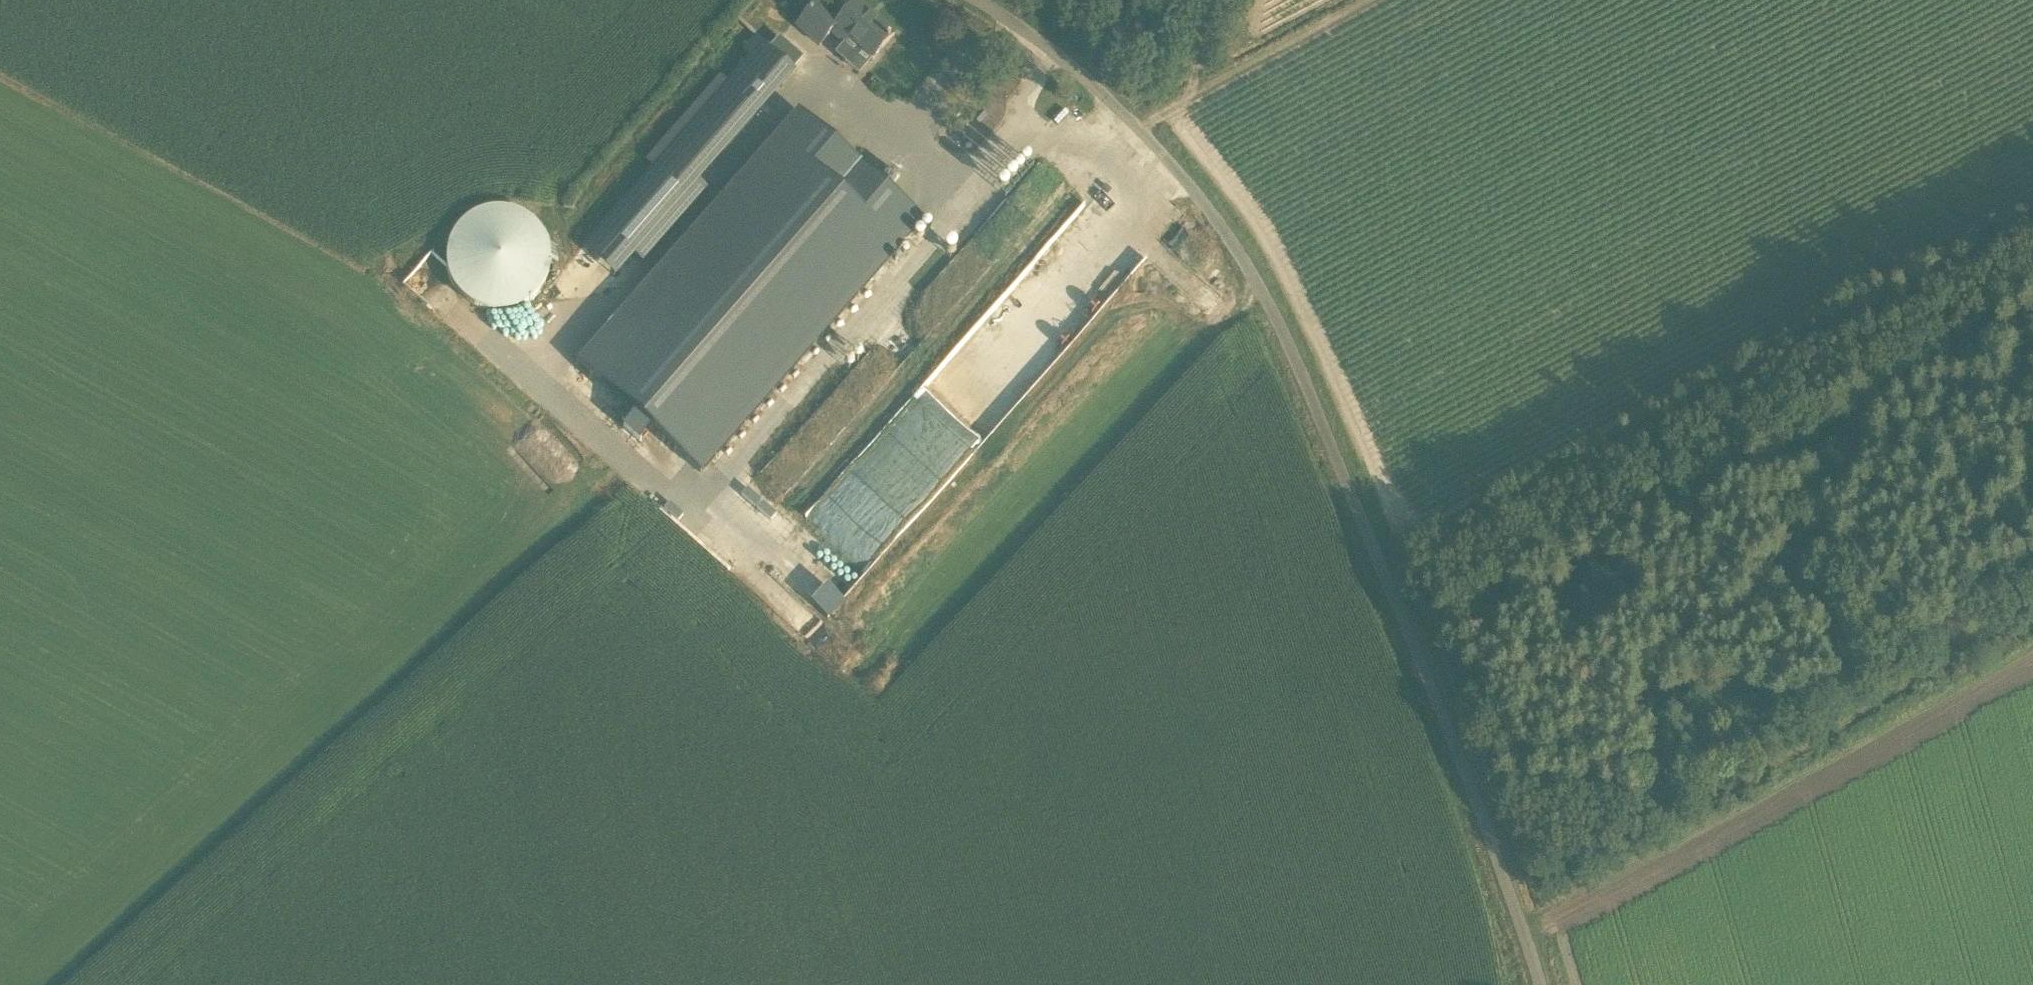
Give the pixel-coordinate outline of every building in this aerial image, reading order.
[(855,3),(839,22),(817,3),(797,26),(820,46),(831,33),(844,44),(848,39),(872,60),(895,34),(880,21),(878,23),(855,3)] [(741,49),(750,57),(602,225),(644,262),(654,250),(685,215),(709,188),(698,178),(794,70),(754,34),(741,49)] [(634,414),(651,429),(701,473),(924,219),(834,141),(814,123),(591,376),(634,414)] [(540,226),(539,225),(533,218),(525,213),(517,209),(508,207),(499,206),(490,207),(481,209),(473,213),(465,218),(459,225),(453,232),(450,241),(447,249),(446,259),(447,268),(449,276),(453,285),(459,292),(465,299),(472,304),(481,308),(490,310),(499,311),(508,310),(517,308),(525,304),(532,299),(539,292),(544,285),(548,277),(550,268),(551,259),(550,250),(548,241),(544,232),(540,226)]
